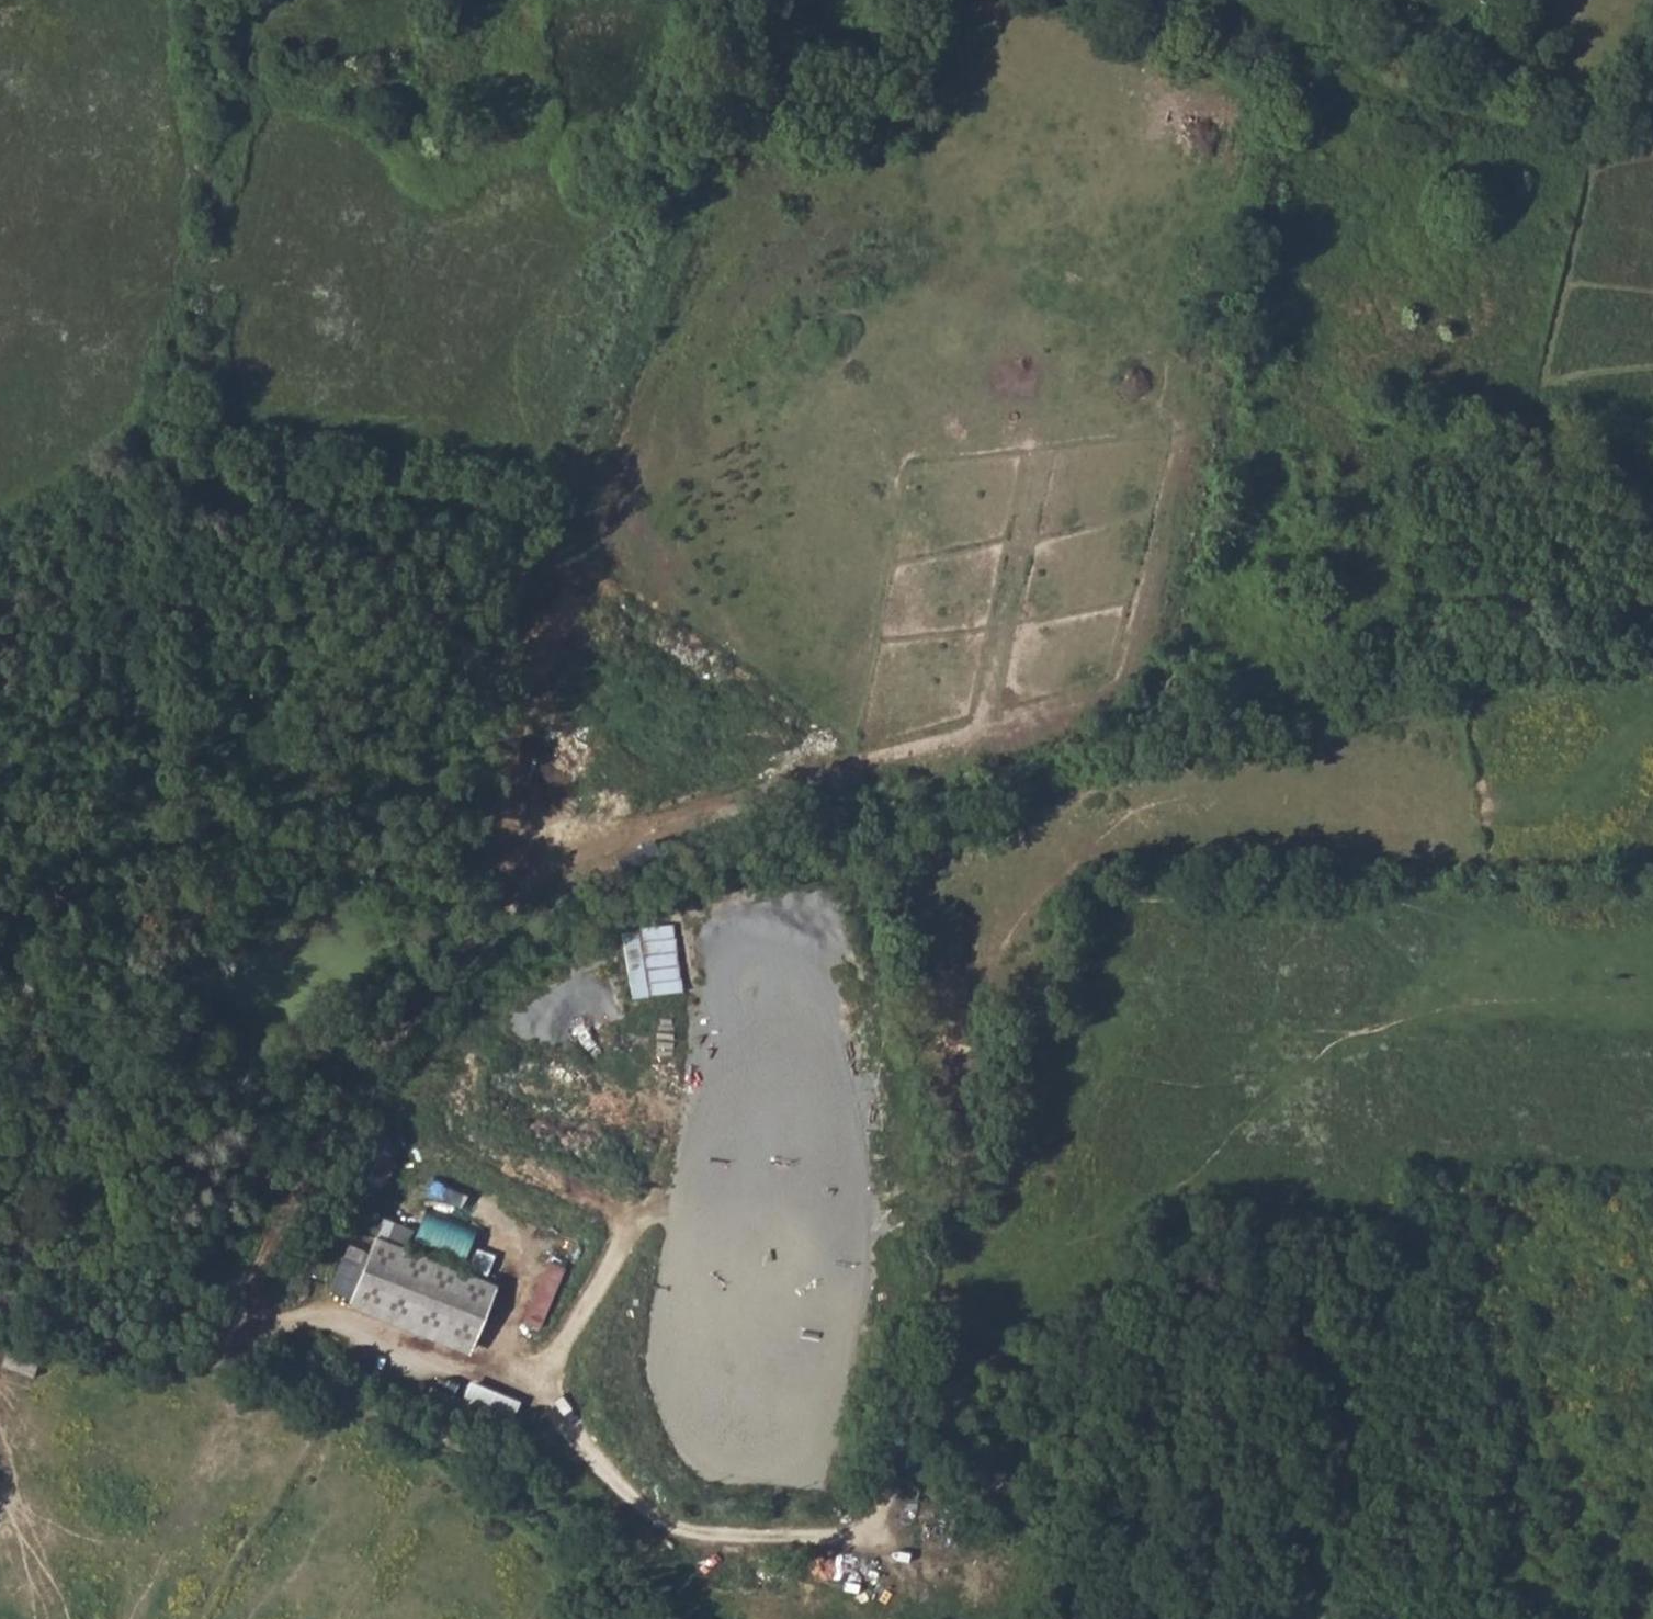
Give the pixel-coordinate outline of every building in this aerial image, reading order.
[(497,1282),(375,1235),(347,1294),(470,1342),(497,1282)] [(13,1340),(4,1364),(34,1374),(42,1350),(13,1340)] [(516,1414),(521,1395),(469,1382),(464,1402),(516,1414)]
